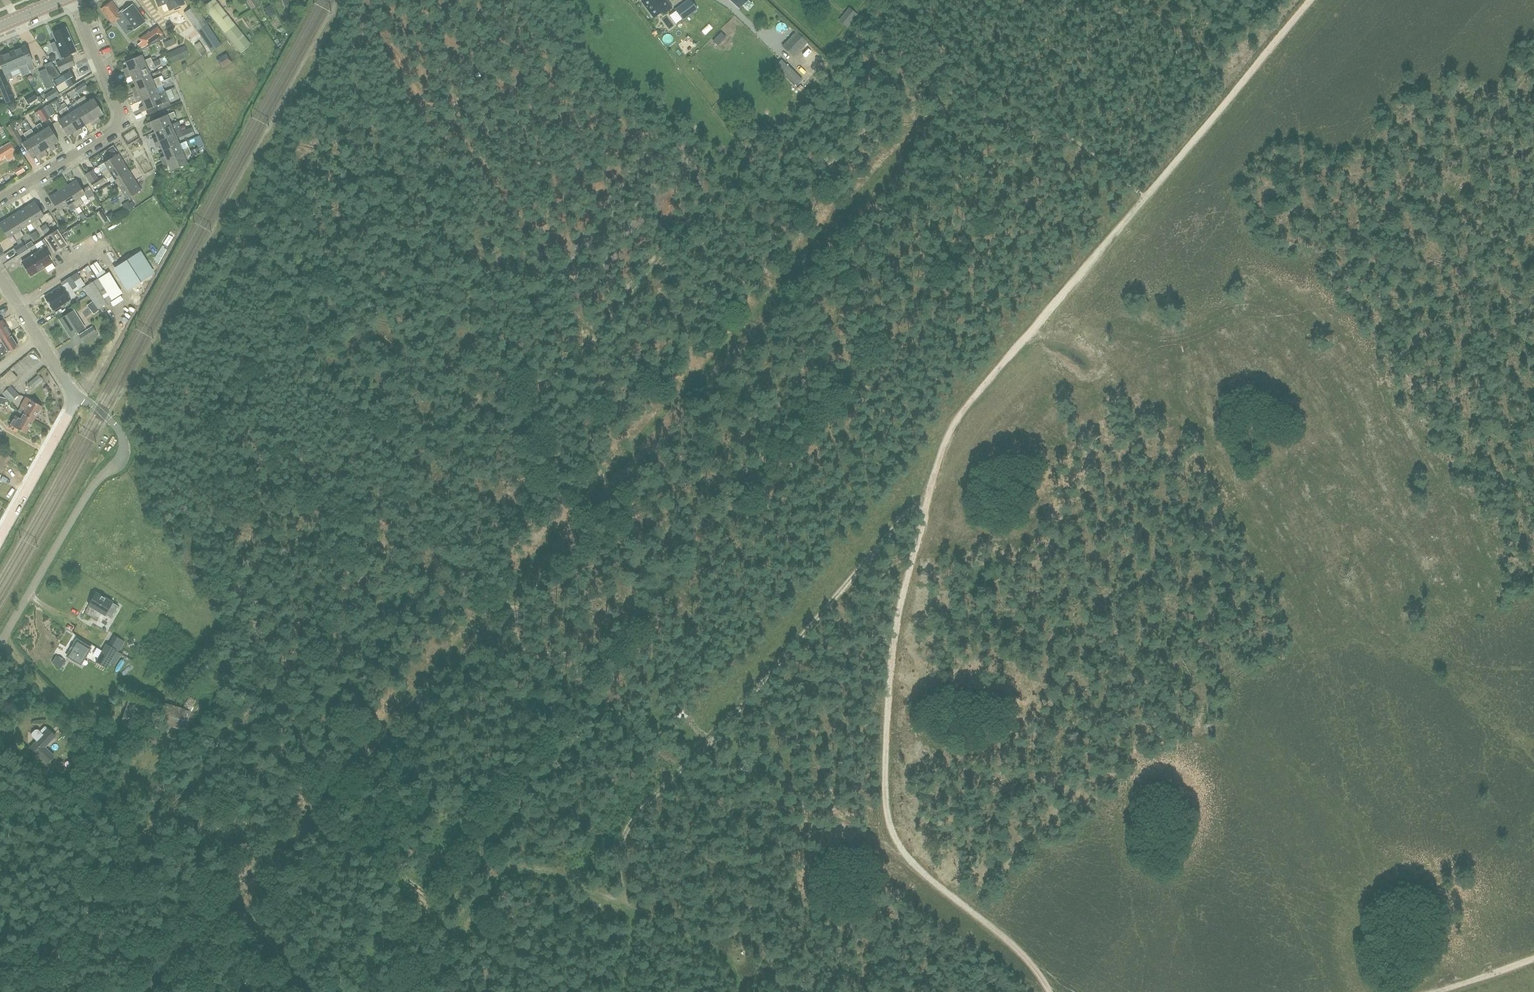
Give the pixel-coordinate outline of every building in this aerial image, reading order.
[(159,6),(166,3),(169,10),(184,4),(183,0),(156,0),(159,6)] [(239,50),(250,42),(216,0),(211,0),(203,7),(224,33),(225,33),(239,50)] [(251,9),(258,4),(256,0),(245,0),(251,9)] [(664,13),(671,7),(666,0),(643,0),(642,1),(654,17),(662,11),(664,13)] [(691,0),(688,0),(675,9),(682,19),(697,8),(691,0)] [(111,1),(101,9),(112,23),(116,20),(121,26),(127,21),(132,29),(133,28),(134,30),(146,21),(133,3),(121,12),(121,11),(120,12),(111,1)] [(193,25),(204,17),(195,5),(184,12),(193,25)] [(855,13),(848,8),(838,20),(845,25),(855,13)] [(222,44),(209,26),(198,33),(211,51),(222,44)] [(57,42),(51,44),(54,51),(58,49),(61,57),(76,51),(66,28),(53,33),(57,42)] [(173,29),(165,35),(172,43),(179,37),(173,29)] [(120,30),(114,31),(117,42),(123,41),(120,30)] [(795,31),(781,45),(794,57),(808,43),(795,31)] [(144,46),(153,40),(147,32),(138,38),(140,40),(135,44),(139,49),(144,46)] [(129,35),(121,43),(127,49),(135,41),(129,35)] [(26,45),(12,51),(19,68),(22,76),(30,73),(29,71),(35,69),(32,62),(33,62),(26,45)] [(167,54),(171,63),(184,58),(179,49),(167,54)] [(0,56),(0,63),(4,73),(5,74),(8,80),(14,78),(11,71),(19,68),(12,51),(0,56)] [(802,76),(807,70),(787,52),(782,57),(802,76)] [(125,61),(128,67),(124,69),(125,73),(129,71),(153,61),(151,57),(144,60),(142,54),(125,61)] [(70,55),(56,62),(60,72),(75,65),(70,55)] [(781,58),(775,64),(782,71),(788,64),(781,58)] [(154,66),(153,61),(129,71),(125,73),(128,78),(132,76),(134,81),(150,74),(148,68),(154,66)] [(807,70),(813,68),(810,61),(805,64),(807,70)] [(60,74),(50,62),(44,64),(51,80),(60,74)] [(782,71),(796,85),(802,79),(788,64),(782,71)] [(0,75),(0,89),(6,103),(16,99),(9,82),(8,80),(5,74),(4,73),(0,75)] [(150,74),(134,81),(136,86),(132,88),(134,92),(161,81),(164,80),(162,75),(152,79),(150,74)] [(170,82),(168,78),(164,80),(161,81),(134,92),(136,97),(140,96),(142,100),(165,90),(163,85),(170,82)] [(85,82),(75,88),(79,93),(88,87),(85,82)] [(58,94),(54,88),(44,95),(47,101),(58,94)] [(169,100),(165,90),(142,100),(144,106),(140,108),(142,112),(146,110),(148,115),(171,105),(169,100)] [(32,91),(23,96),(28,103),(36,98),(32,91)] [(80,97),(96,123),(101,120),(99,116),(103,114),(94,98),(89,101),(85,95),(80,97)] [(96,123),(80,97),(76,100),(81,107),(76,110),(85,125),(90,122),(92,126),(96,123)] [(56,113),(49,103),(44,107),(50,117),(56,113)] [(85,125),(76,110),(71,113),(67,106),(63,108),(79,134),(83,132),(81,128),(85,125)] [(49,118),(43,107),(35,112),(37,115),(39,113),(44,121),(49,118)] [(79,134),(63,108),(58,111),(63,118),(58,121),(67,136),(72,133),(75,137),(79,134)] [(160,112),(152,116),(154,120),(147,123),(149,128),(153,127),(155,131),(171,124),(169,119),(176,116),(174,111),(162,116),(160,112)] [(40,132),(36,135),(25,119),(22,121),(25,125),(24,125),(27,131),(43,156),(48,154),(45,150),(50,147),(40,132)] [(12,123),(6,127),(10,133),(15,130),(12,123)] [(57,148),(54,144),(59,142),(49,127),(45,129),(40,123),(36,125),(40,132),(50,147),(52,151),(57,148)] [(171,124),(155,131),(157,136),(153,138),(154,143),(182,131),(187,129),(185,124),(173,129),(171,124)] [(198,131),(203,142),(210,139),(204,128),(198,131)] [(43,156),(27,131),(23,133),(27,140),(23,143),(32,158),(37,155),(39,159),(43,156)] [(182,131),(154,143),(157,148),(161,146),(163,151),(179,144),(177,138),(184,135),(182,131)] [(132,139),(139,158),(148,154),(141,136),(132,139)] [(163,151),(165,156),(161,158),(163,162),(190,151),(190,150),(186,141),(179,144),(163,151)] [(10,142),(0,148),(0,161),(16,151),(10,142)] [(165,167),(169,165),(171,170),(188,163),(185,158),(191,155),(200,152),(198,147),(190,150),(190,151),(163,162),(165,167)] [(104,175),(124,163),(118,154),(104,163),(98,166),(104,175)] [(124,163),(104,175),(106,179),(112,176),(115,181),(130,172),(124,163)] [(22,165),(14,170),(17,177),(26,171),(22,165)] [(90,183),(98,178),(92,169),(85,174),(90,183)] [(130,172),(115,181),(118,186),(113,189),(115,193),(135,181),(130,172)] [(103,176),(91,184),(94,188),(106,180),(103,176)] [(84,203),(80,197),(85,194),(76,180),(68,185),(80,205),(84,203)] [(141,190),(135,181),(115,193),(118,197),(123,193),(126,199),(141,190)] [(80,205),(68,185),(59,191),(67,205),(73,202),(76,208),(80,205)] [(67,205),(59,191),(49,197),(58,211),(62,216),(66,214),(62,208),(67,205)] [(35,201),(26,207),(39,226),(42,224),(39,218),(44,215),(35,201)] [(126,211),(132,207),(128,201),(122,205),(126,211)] [(26,207),(17,212),(26,226),(31,223),(35,229),(39,226),(26,207)] [(79,214),(83,220),(87,217),(83,211),(79,214)] [(17,212),(8,218),(20,238),(24,235),(21,230),(26,226),(17,212)] [(8,218),(0,223),(0,226),(8,238),(13,235),(17,240),(20,238),(8,218)] [(40,227),(44,233),(50,230),(46,223),(40,227)] [(75,223),(65,228),(68,234),(79,229),(75,223)] [(101,235),(110,231),(106,224),(98,228),(101,235)] [(65,244),(56,230),(46,237),(55,251),(65,244)] [(16,255),(27,248),(22,242),(12,248),(16,255)] [(43,248),(22,262),(30,273),(37,269),(38,271),(45,267),(48,272),(55,267),(43,248)] [(151,271),(135,250),(112,267),(128,288),(151,271)] [(90,266),(96,274),(103,270),(97,261),(90,266)] [(63,285),(45,297),(53,310),(77,295),(74,291),(72,288),(76,285),(74,281),(81,277),(77,272),(65,279),(67,282),(62,285),(63,285)] [(97,278),(83,287),(98,308),(111,300),(97,278)] [(85,327),(74,310),(59,320),(70,337),(85,327)] [(10,332),(2,319),(0,321),(0,338),(10,332)] [(93,326),(79,335),(83,341),(96,333),(97,332),(93,326)] [(2,356),(8,352),(18,346),(10,332),(0,338),(0,353),(2,356)] [(38,374),(27,383),(32,389),(43,380),(38,374)] [(0,378),(0,391),(11,402),(19,395),(2,377),(2,376),(0,378)] [(23,413),(33,419),(41,405),(26,396),(21,405),(18,410),(23,413)] [(23,413),(20,418),(15,415),(11,424),(8,427),(17,432),(19,428),(26,432),(33,419),(23,413)] [(116,604),(112,602),(96,592),(89,604),(105,614),(111,617),(116,610),(113,609),(116,604)] [(70,649),(67,655),(71,658),(70,659),(75,661),(75,660),(80,664),(90,647),(76,639),(74,644),(73,643),(69,649),(70,649)] [(106,643),(95,661),(106,667),(116,650),(106,643)] [(57,656),(54,655),(51,660),(59,666),(63,660),(60,658),(61,657),(58,656),(57,656)] [(158,723),(181,729),(185,720),(188,721),(197,700),(189,696),(189,695),(181,691),(174,703),(183,706),(182,708),(164,702),(158,723)] [(161,706),(138,700),(128,697),(125,710),(121,722),(136,727),(139,715),(134,714),(135,710),(158,716),(161,706)] [(56,736),(49,729),(45,725),(40,730),(38,728),(35,729),(31,732),(31,735),(37,740),(30,747),(40,756),(47,763),(55,755),(46,747),(56,736)]
